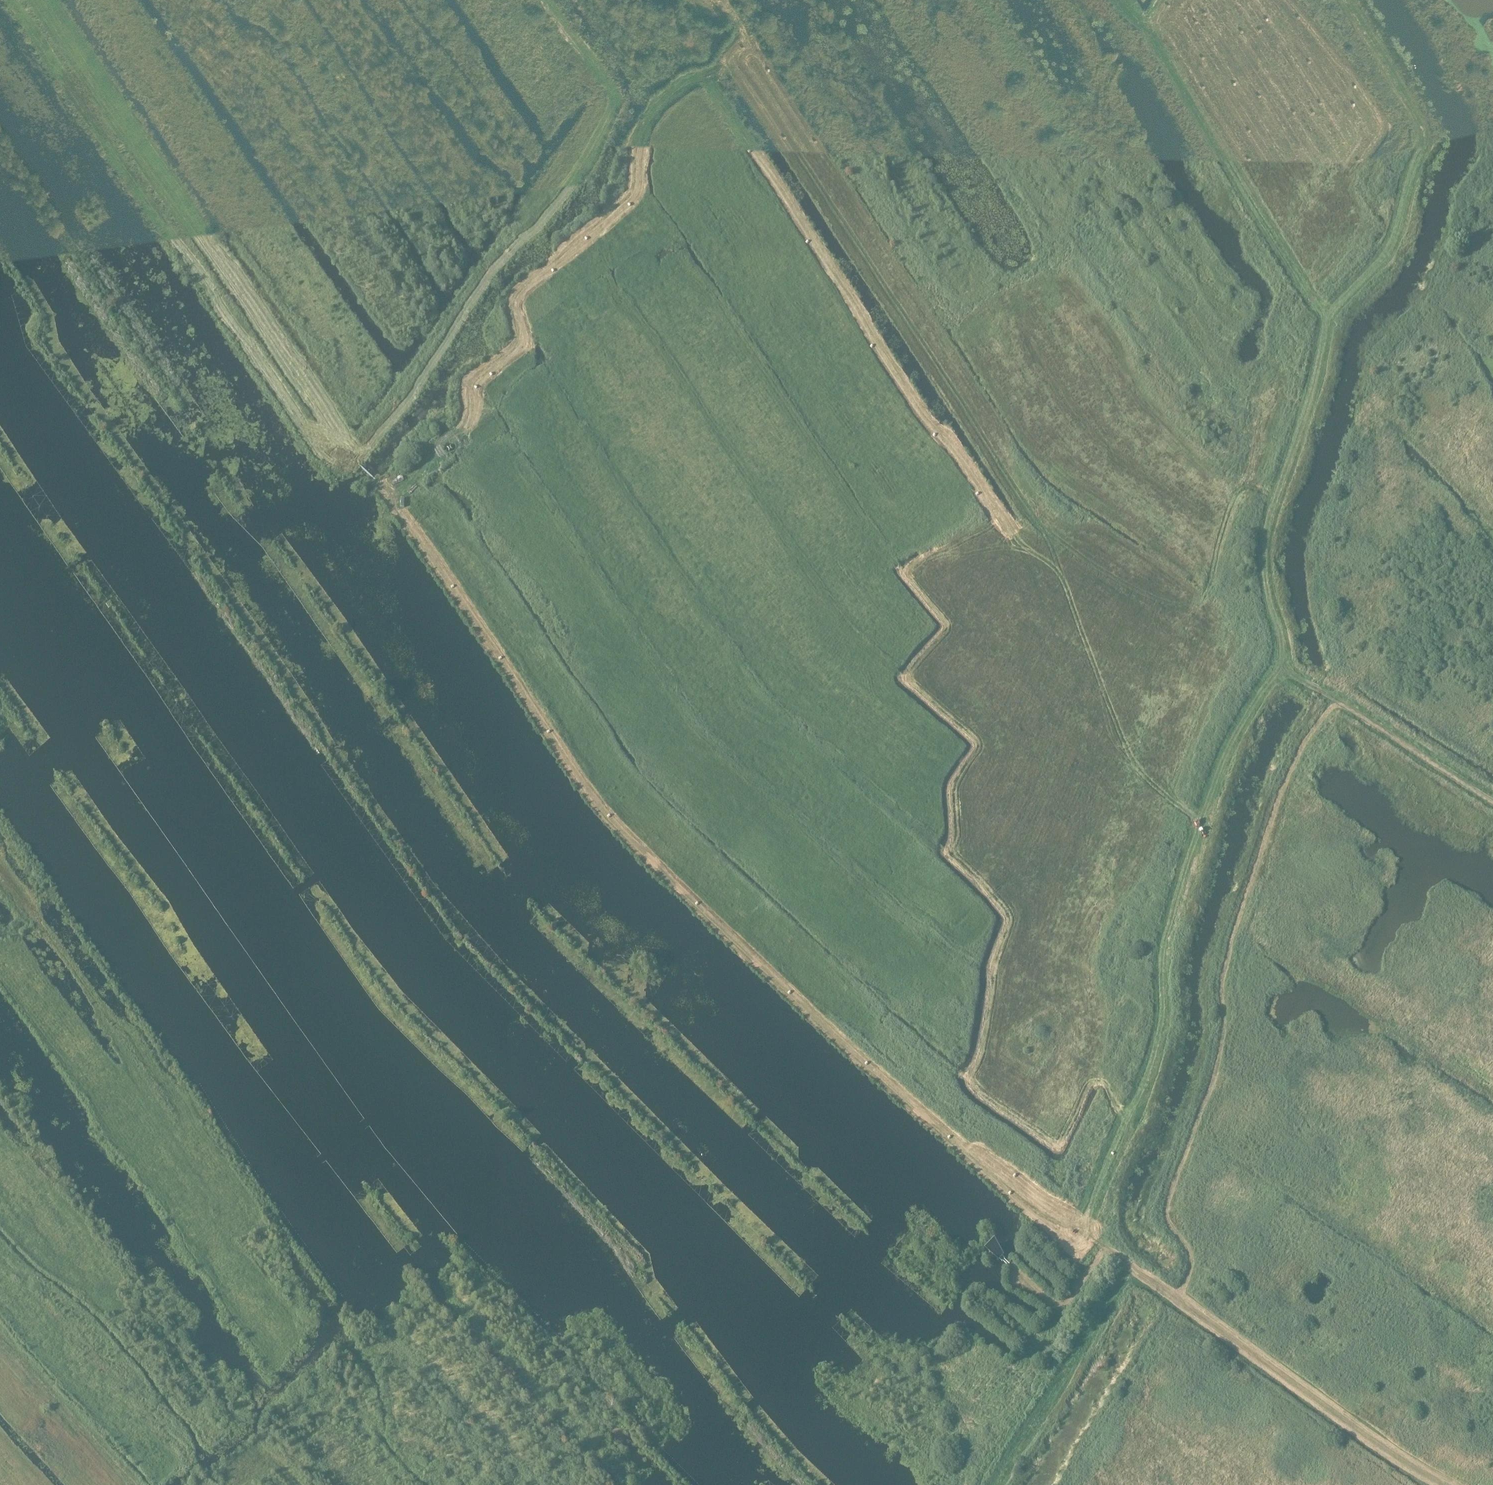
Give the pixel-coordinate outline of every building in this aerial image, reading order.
[(990,1247),(989,1247),(988,1252),(992,1256),(994,1254),(998,1258),(1001,1255),(997,1251),(999,1249),(995,1245),(990,1247)]
